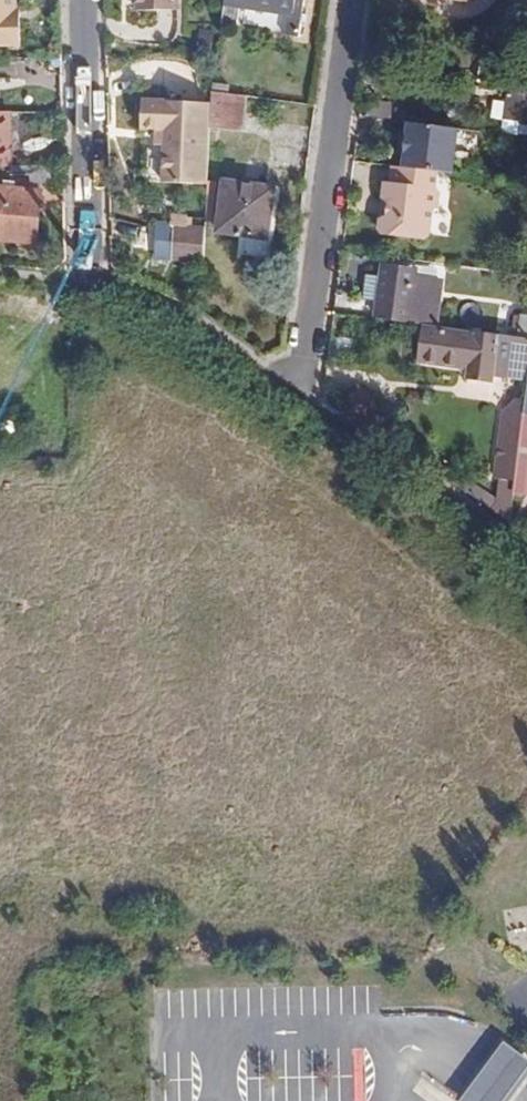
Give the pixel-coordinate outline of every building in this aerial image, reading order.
[(20,47),(20,8),(16,8),(16,0),(0,0),(0,47),(20,47)] [(137,10),(179,10),(179,0),(136,0),(137,10)] [(223,10),(221,25),(237,27),(241,7),(287,13),(284,35),(299,37),(304,0),(225,0),(223,10)] [(201,29),(200,38),(213,40),(214,30),(201,29)] [(198,51),(211,53),(213,40),(200,38),(198,51)] [(211,91),(229,94),(230,85),(213,83),(211,91)] [(463,90),(476,92),(477,86),(465,83),(463,90)] [(509,89),(497,88),(477,86),(476,92),(476,94),(508,99),(509,89)] [(526,120),(526,91),(509,89),(508,99),(505,118),(520,120),(526,120)] [(242,130),(245,96),(229,94),(211,91),(211,103),(209,128),(242,130)] [(209,128),(211,103),(141,99),(139,131),(154,132),(164,132),(163,146),(162,183),(207,186),(207,181),(209,128)] [(0,112),(0,166),(9,166),(11,165),(11,146),(5,146),(4,112),(0,112)] [(526,137),(526,120),(520,120),(517,135),(526,137)] [(407,123),(405,138),(403,153),(402,168),(391,167),(389,183),(383,182),(381,200),(386,204),(385,215),(379,218),(378,230),(382,235),(423,240),(429,236),(432,209),(437,205),(439,193),(434,187),(436,172),(451,173),(457,129),(407,123)] [(163,146),(164,132),(154,132),(153,145),(163,146)] [(521,156),(506,156),(506,164),(521,164),(521,156)] [(30,183),(63,183),(63,164),(11,165),(9,166),(9,174),(30,174),(30,183)] [(216,182),(207,181),(207,186),(206,207),(205,222),(213,222),(216,182)] [(274,188),(223,181),(217,231),(267,238),(274,188)] [(37,245),(42,190),(0,186),(0,241),(37,245)] [(172,261),(203,264),(205,222),(206,207),(196,207),(196,227),(174,225),(172,261)] [(191,293),(197,271),(168,262),(162,285),(191,293)] [(521,314),(521,316),(518,337),(510,336),(435,326),(441,280),(435,279),(415,275),(416,268),(384,263),(382,276),(378,301),(376,318),(422,324),(417,362),(467,370),(467,380),(492,383),(494,367),(526,371),(526,315),(521,314)] [(415,275),(435,279),(436,271),(416,268),(415,275)] [(362,300),(378,301),(382,276),(366,274),(362,300)] [(514,316),(510,336),(518,337),(521,316),(514,316)] [(525,399),(516,398),(503,410),(493,478),(499,479),(495,511),(511,521),(514,493),(526,495),(526,385),(525,399)] [(459,1097),(464,1100),(501,1100),(526,1065),(526,1055),(503,1037),(459,1097)]
